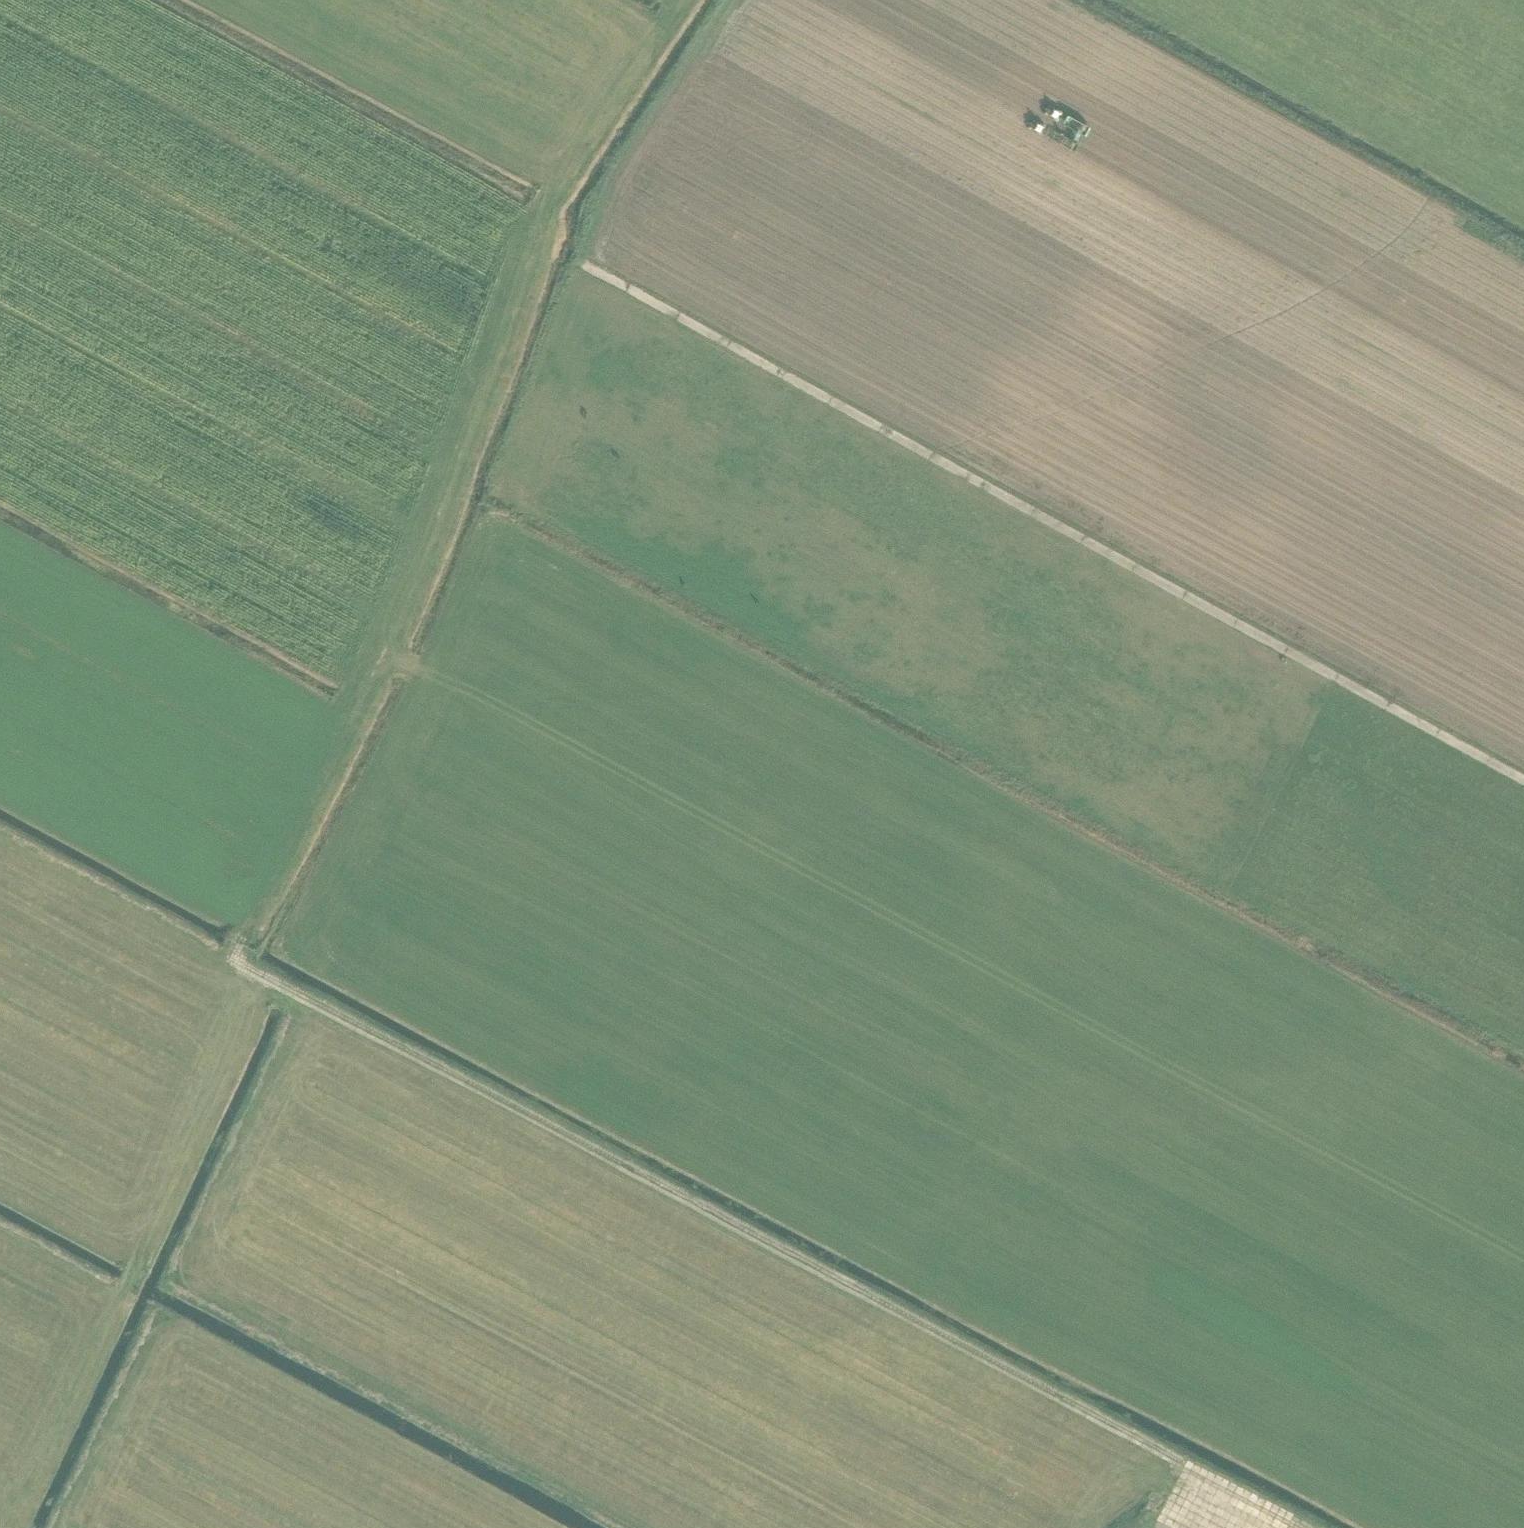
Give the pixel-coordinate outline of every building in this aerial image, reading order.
[(1234,1494),(1226,1517),(1245,1524),(1253,1500),(1234,1494)]
